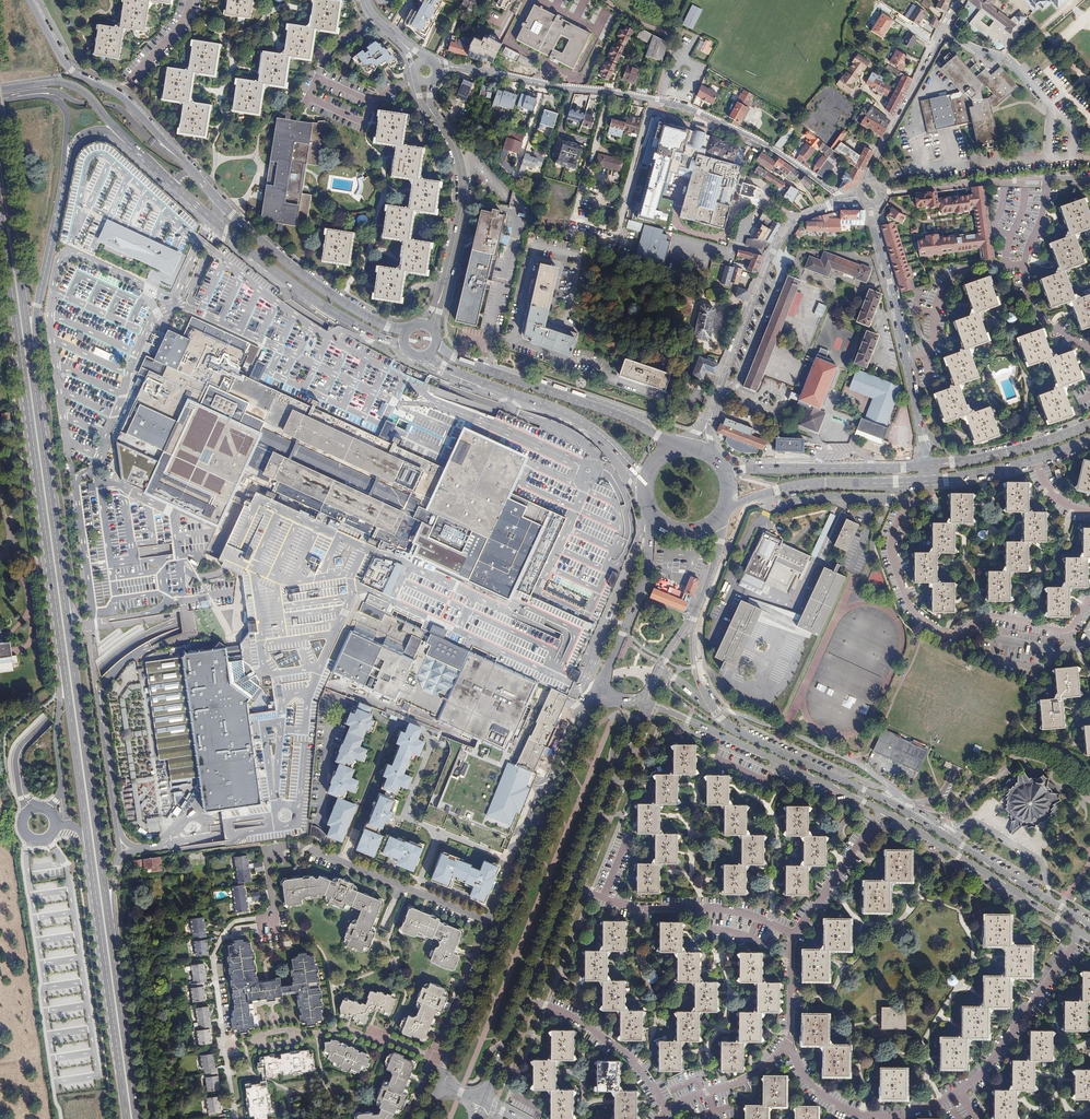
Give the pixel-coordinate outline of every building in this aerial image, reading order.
[(119,59),(119,55),(121,55),(124,34),(122,34),(123,29),(128,32),(130,30),(144,32),(145,28),(146,27),(149,10),(150,10),(153,5),(154,5),(155,2),(170,4),(171,0),(126,0),(125,3),(124,3),(122,13),(121,24),(119,23),(117,26),(116,26),(114,27),(100,25),(100,31),(98,30),(97,40),(95,51),(97,51),(96,56),(119,59)] [(249,19),(250,14),(251,14),(253,5),(253,0),(227,0),(226,10),(227,11),(227,15),(249,19)] [(259,115),(263,89),(266,90),(269,85),(285,88),(289,63),(290,63),(295,58),(311,60),(315,30),(319,33),(321,31),(336,33),(340,2),(325,0),(315,0),(313,13),(311,24),(309,24),(307,27),(305,28),(290,26),(286,51),(285,56),(282,54),(279,56),(264,54),(261,72),(259,84),(256,81),(253,83),(238,81),(236,99),(234,111),(259,115)] [(421,0),(426,3),(421,13),(437,22),(439,18),(437,17),(440,11),(441,11),(445,3),(444,3),(446,0),(422,0),(421,0)] [(463,3),(475,10),(480,0),(464,0),(463,3)] [(525,0),(519,0),(514,10),(519,12),(525,0)] [(928,10),(931,6),(925,0),(922,4),(928,10)] [(951,0),(940,0),(940,1),(937,7),(946,12),(951,0)] [(994,17),(982,7),(980,9),(969,0),(968,0),(968,1),(979,10),(969,24),(994,44),(998,40),(1000,42),(999,43),(1005,49),(1017,38),(1013,34),(1013,35),(1005,29),(1007,27),(994,17)] [(980,9),(982,7),(994,17),(1007,27),(1005,29),(1013,35),(1013,34),(1017,38),(1019,36),(1018,34),(1030,23),(1026,19),(1027,18),(1021,11),(1011,20),(990,3),(994,0),(969,0),(980,9)] [(1025,1),(1033,12),(1040,6),(1044,10),(1052,3),(1057,9),(1068,0),(1024,0),(1025,1)] [(542,8),(544,5),(542,3),(540,7),(534,4),(526,21),(528,22),(528,24),(525,23),(517,40),(554,59),(555,56),(557,57),(555,60),(574,69),(592,33),(562,18),(561,20),(559,19),(560,17),(542,8)] [(689,28),(698,8),(693,6),(683,25),(689,28)] [(909,20),(919,26),(927,12),(917,6),(909,20)] [(703,10),(698,8),(689,28),(693,30),(703,10)] [(437,22),(421,13),(414,10),(408,22),(411,24),(410,26),(418,30),(417,32),(424,38),(427,39),(429,36),(430,36),(438,22),(437,22)] [(634,30),(628,27),(626,32),(622,30),(619,36),(623,38),(620,43),(622,43),(621,45),(619,44),(617,49),(613,47),(610,53),(614,55),(611,60),(613,61),(612,63),(610,62),(608,66),(604,65),(601,71),(605,73),(602,77),(608,80),(616,65),(615,64),(616,62),(617,63),(625,47),(623,46),(624,45),(626,46),(634,30)] [(651,44),(654,34),(643,28),(638,37),(651,44)] [(488,60),(489,59),(498,41),(489,36),(489,37),(485,35),(485,34),(481,32),(479,36),(477,34),(470,46),(465,45),(466,41),(457,39),(456,43),(452,42),(451,43),(449,50),(467,54),(470,56),(471,55),(477,58),(478,56),(483,59),(484,58),(488,60)] [(647,56),(663,61),(668,42),(654,34),(651,44),(647,56)] [(918,39),(909,34),(903,44),(912,49),(918,39)] [(605,48),(608,43),(599,39),(596,43),(605,48)] [(710,42),(705,40),(704,42),(700,40),(696,48),(700,49),(699,50),(708,55),(711,48),(708,46),(710,42)] [(489,59),(493,61),(503,43),(498,41),(489,59)] [(180,133),(206,138),(208,123),(210,106),(195,104),(194,103),(193,102),(193,100),(190,99),(192,83),(194,73),(198,76),(200,74),(215,76),(217,59),(219,46),(194,42),(190,67),(189,67),(187,69),(186,69),(184,71),(169,69),(164,100),(179,102),(180,104),(181,104),(182,108),(184,108),(180,133)] [(388,62),(392,55),(391,55),(390,56),(387,51),(383,48),(382,49),(379,45),(376,42),(367,48),(370,51),(365,55),(363,51),(354,57),(359,64),(360,65),(361,64),(366,71),(368,72),(373,69),(375,71),(379,64),(386,59),(388,62)] [(521,54),(506,46),(502,53),(517,62),(521,54)] [(907,58),(896,51),(889,62),(897,67),(896,68),(899,70),(907,58)] [(397,62),(392,55),(388,62),(391,66),(397,62)] [(851,68),(859,74),(860,75),(863,70),(865,67),(866,68),(870,63),(859,55),(853,63),(854,63),(850,67),(851,68)] [(929,137),(937,134),(937,132),(957,127),(956,125),(973,121),(973,123),(979,147),(998,142),(990,109),(996,108),(1018,88),(1002,69),(992,76),(991,75),(989,77),(984,72),(983,71),(976,63),(972,67),(974,69),(972,71),(970,69),(968,70),(955,56),(941,69),(963,94),(959,99),(951,101),(950,96),(921,103),(929,137)] [(629,80),(637,83),(641,71),(628,66),(623,79),(629,81),(629,80)] [(992,76),(1002,69),(1000,67),(991,75),(992,76)] [(851,68),(849,71),(858,76),(859,74),(851,68)] [(857,79),(856,79),(848,73),(847,72),(843,77),(838,83),(838,85),(848,93),(852,87),(851,86),(853,83),(853,84),(857,79)] [(872,85),(877,78),(877,77),(878,75),(873,72),(867,82),(872,85)] [(888,82),(894,73),(891,72),(890,74),(886,79),(885,81),(888,82)] [(905,93),(913,80),(903,75),(902,77),(897,87),(905,93)] [(885,82),(885,81),(886,79),(883,77),(881,80),(877,78),(872,85),(873,86),(877,89),(883,81),(885,82)] [(473,82),(464,78),(456,96),(465,100),(473,82)] [(139,87),(142,84),(136,79),(134,82),(139,87)] [(887,83),(885,82),(883,81),(877,89),(887,96),(889,92),(884,88),(887,83)] [(889,92),(892,87),(887,83),(884,88),(889,92)] [(492,87),(482,84),(478,95),(489,98),(492,87)] [(708,102),(713,105),(719,94),(702,85),(697,96),(703,99),(702,100),(708,103),(708,102)] [(892,117),(905,93),(897,87),(896,89),(885,108),(892,117)] [(735,120),(750,93),(743,89),(736,102),(738,103),(729,118),(735,120)] [(536,98),(521,93),(517,106),(532,110),(536,98)] [(748,108),(755,96),(750,93),(735,120),(733,123),(739,126),(741,123),(742,124),(750,109),(748,108)] [(511,99),(500,96),(498,107),(509,110),(511,99)] [(887,128),(890,121),(885,116),(872,106),(872,107),(870,105),(867,109),(869,111),(867,115),(887,128)] [(862,110),(859,108),(848,125),(851,128),(856,121),(881,138),(886,129),(861,113),(862,110)] [(907,125),(913,111),(910,109),(904,124),(907,125)] [(400,145),(405,115),(379,110),(377,123),(374,141),(396,144),(394,157),(392,175),(413,179),(410,195),(408,208),(387,205),(383,226),(382,236),(403,239),(400,261),(398,269),(377,266),(374,286),(372,297),(397,301),(402,271),(424,274),(429,243),(407,240),(412,210),(433,213),(438,182),(417,179),(422,148),(400,145)] [(548,125),(554,127),(558,114),(545,110),(539,129),(546,131),(548,125)] [(580,114),(570,111),(567,120),(582,125),(585,113),(586,113),(581,111),(580,114)] [(320,135),(322,136),(324,126),(326,127),(329,125),(329,122),(325,121),(319,121),(318,124),(310,122),(310,126),(290,123),(291,114),(286,113),(285,123),(280,122),(274,160),(292,162),(288,191),(269,188),(265,219),(278,221),(277,231),(282,232),(284,222),(295,224),(295,223),(307,225),(311,195),(300,193),(304,164),(316,166),(317,161),(319,143),(320,135)] [(582,125),(581,126),(591,129),(595,116),(585,113),(582,125)] [(791,125),(795,120),(786,114),(783,120),(791,125)] [(626,123),(624,131),(631,133),(632,131),(638,132),(641,121),(635,119),(635,118),(631,117),(630,120),(627,120),(626,123)] [(608,133),(622,137),(624,131),(626,123),(612,119),(608,133)] [(800,123),(795,120),(791,125),(788,129),(792,133),(800,123)] [(661,197),(668,173),(688,178),(690,178),(688,186),(679,217),(725,230),(733,200),(740,176),(742,168),(713,160),(705,157),(707,149),(716,153),(722,155),(721,157),(735,162),(735,164),(745,168),(746,165),(745,164),(746,161),(741,159),(744,151),(739,149),(739,148),(721,142),(721,140),(714,137),(713,140),(709,139),(710,136),(706,135),(695,132),(689,130),(681,128),(678,127),(666,124),(657,121),(652,142),(651,145),(655,146),(650,164),(641,200),(637,199),(631,222),(645,225),(666,231),(674,201),(661,197)] [(695,132),(706,135),(709,126),(697,122),(695,132)] [(792,133),(788,129),(775,146),(780,149),(792,133)] [(519,154),(525,136),(509,130),(503,148),(519,154)] [(841,141),(847,133),(844,130),(838,137),(832,133),(824,143),(833,151),(840,155),(843,156),(846,161),(855,166),(861,155),(841,141)] [(817,138),(814,135),(807,144),(815,149),(818,145),(821,141),(817,138)] [(570,145),(571,142),(562,139),(558,153),(554,151),(553,154),(557,156),(555,163),(575,169),(582,145),(574,143),(573,146),(570,145)] [(833,151),(824,143),(821,141),(818,145),(822,149),(821,150),(830,156),(832,154),(833,151)] [(93,143),(77,153),(63,236),(66,240),(76,242),(78,236),(71,233),(81,234),(77,228),(88,230),(81,227),(100,215),(104,192),(111,187),(105,184),(110,185),(113,180),(116,182),(114,187),(129,189),(129,188),(133,189),(136,193),(135,194),(156,197),(158,186),(149,191),(142,179),(148,182),(150,179),(140,178),(121,147),(93,143)] [(815,149),(807,144),(799,154),(800,155),(796,160),(801,163),(804,160),(805,159),(807,160),(815,149)] [(655,146),(651,145),(646,163),(650,164),(655,146)] [(864,171),(873,152),(865,148),(861,155),(855,166),(864,171)] [(525,151),(518,174),(522,175),(526,163),(535,166),(536,163),(541,165),(543,156),(533,153),(532,155),(530,154),(530,153),(525,151)] [(777,162),(762,152),(756,161),(770,170),(774,165),(779,169),(784,162),(779,158),(777,162)] [(600,154),(597,164),(623,171),(626,162),(600,154)] [(814,171),(817,174),(827,159),(823,156),(815,166),(814,171)] [(817,174),(825,179),(837,163),(829,157),(827,159),(817,174)] [(505,159),(500,158),(499,162),(512,175),(514,170),(505,162),(505,159)] [(292,162),(274,160),(272,174),(270,182),(269,188),(288,191),(292,162)] [(793,168),(784,162),(779,169),(787,176),(793,168)] [(759,164),(754,172),(759,175),(760,175),(765,178),(769,173),(762,169),(763,167),(759,164)] [(857,185),(864,171),(855,166),(851,176),(845,173),(842,178),(844,180),(842,184),(840,183),(837,188),(843,192),(857,185)] [(794,181),(797,177),(796,177),(799,173),(793,168),(787,176),(794,181)] [(809,189),(813,183),(799,173),(796,177),(797,177),(809,189)] [(773,176),(770,181),(779,187),(781,188),(782,186),(787,190),(789,185),(773,176)] [(376,190),(374,178),(368,177),(365,178),(366,180),(363,181),(364,183),(364,186),(364,188),(363,191),(362,194),(364,196),(363,198),(365,199),(371,200),(376,190)] [(986,185),(972,187),(973,194),(974,206),(978,235),(979,248),(981,260),(995,258),(986,185)] [(784,197),(793,203),(796,197),(798,198),(801,192),(791,186),(787,193),(784,197)] [(776,192),(784,197),(787,193),(780,189),(781,188),(779,187),(776,192)] [(492,197),(485,190),(482,193),(488,200),(492,197)] [(814,197),(818,203),(825,199),(822,193),(820,195),(817,191),(813,194),(815,197),(814,197)] [(937,199),(936,192),(915,194),(917,207),(929,206),(929,207),(938,206),(937,199)] [(973,194),(937,199),(938,206),(941,206),(941,213),(955,212),(955,213),(963,212),(963,211),(970,210),(970,206),(974,206),(973,194)] [(1075,234),(1089,229),(1089,213),(1085,198),(1060,207),(1071,236),(1075,234)] [(887,217),(889,224),(895,222),(895,225),(901,224),(906,216),(892,208),(887,217)] [(496,256),(505,216),(499,215),(499,211),(493,209),(492,213),(482,211),(457,321),(477,326),(480,314),(485,289),(490,290),(491,284),(487,282),(492,259),(496,259),(497,256),(496,256)] [(865,220),(865,211),(840,210),(840,219),(823,219),(824,221),(824,231),(841,232),(841,231),(848,231),(848,223),(853,223),(865,223),(865,222),(867,222),(866,220),(865,220)] [(782,224),(768,216),(765,220),(773,224),(770,229),(763,225),(754,240),(758,240),(763,241),(765,241),(771,242),(782,224)] [(807,231),(824,231),(824,221),(823,219),(823,218),(822,216),(816,218),(805,223),(805,224),(807,224),(807,231)] [(107,219),(97,241),(172,275),(182,254),(107,219)] [(889,224),(882,226),(902,292),(907,290),(914,288),(912,279),(908,266),(895,225),(895,222),(889,224)] [(666,231),(645,225),(636,256),(665,264),(672,242),(667,240),(669,235),(668,235),(669,231),(666,231)] [(348,249),(351,231),(326,227),(320,258),(346,262),(348,249)] [(800,227),(795,235),(799,238),(805,232),(800,227)] [(973,249),(979,248),(978,235),(976,236),(975,234),(971,235),(971,233),(938,237),(938,234),(926,235),(926,238),(918,239),(920,256),(973,249)] [(1075,234),(1071,236),(1050,243),(1061,272),(1066,271),(1086,264),(1075,234)] [(758,240),(754,240),(749,239),(747,246),(762,249),(763,245),(769,246),(771,242),(765,241),(763,241),(758,240)] [(735,263),(734,267),(743,269),(756,273),(763,255),(739,250),(737,255),(752,260),(749,266),(735,263)] [(861,267),(824,252),(821,261),(810,257),(805,269),(828,278),(832,269),(857,279),(856,280),(865,283),(871,269),(862,266),(861,267)] [(558,269),(538,264),(522,335),(525,339),(532,341),(532,343),(570,357),(578,335),(546,323),(558,269)] [(743,269),(734,267),(730,282),(738,285),(743,269)] [(1066,271),(1061,272),(1041,279),(1051,308),(1071,301),(1076,300),(1066,271)] [(975,314),(979,312),(999,305),(989,276),(965,285),(975,314)] [(744,300),(748,291),(738,288),(735,296),(744,300)] [(881,296),(869,291),(857,323),(869,327),(881,296)] [(804,295),(796,292),(787,315),(795,318),(804,295)] [(1071,301),(1082,330),(1089,327),(1089,295),(1076,300),(1071,301)] [(713,307),(704,304),(701,307),(694,334),(696,337),(708,340),(710,338),(715,310),(713,307)] [(979,312),(975,314),(955,321),(965,350),(969,348),(990,341),(979,312)] [(1049,360),(1053,358),(1042,329),(1018,337),(1028,367),(1049,360)] [(274,390),(258,382),(257,385),(253,383),(248,381),(249,378),(236,373),(240,365),(243,366),(247,358),(244,356),(245,354),(231,348),(197,332),(191,339),(187,344),(185,348),(173,343),(164,364),(149,357),(147,356),(139,373),(142,374),(144,375),(145,374),(147,375),(145,381),(134,404),(126,421),(116,442),(122,480),(147,492),(179,506),(218,524),(241,475),(262,484),(278,492),(280,493),(289,497),(319,511),(339,520),(370,534),(370,535),(367,542),(376,546),(379,539),(420,557),(421,558),(430,562),(440,567),(442,568),(449,571),(505,597),(509,599),(512,592),(514,587),(518,578),(519,576),(521,571),(523,568),(527,559),(532,550),(533,547),(550,511),(531,502),(510,492),(527,458),(503,447),(465,429),(461,438),(447,469),(401,448),(399,451),(394,448),(390,446),(391,443),(343,422),(274,390)] [(879,336),(867,332),(855,364),(867,368),(879,336)] [(969,348),(965,350),(945,357),(955,386),(959,385),(980,378),(969,348)] [(1059,388),(1062,387),(1082,380),(1072,351),(1053,358),(1049,360),(1059,388)] [(825,363),(827,358),(818,355),(798,405),(807,408),(800,426),(818,434),(826,415),(819,412),(837,367),(830,365),(825,363)] [(991,369),(993,371),(994,370),(996,372),(1000,369),(1005,367),(1009,368),(1010,364),(1011,364),(1012,361),(1010,356),(998,356),(989,364),(991,369)] [(714,375),(718,366),(699,359),(692,377),(702,381),(706,372),(714,375)] [(672,376),(626,360),(620,377),(666,393),(672,376)] [(257,385),(258,382),(267,364),(257,361),(249,378),(248,381),(253,383),(257,385)] [(873,399),(865,419),(887,428),(902,387),(857,370),(849,390),(873,399)] [(134,404),(145,381),(139,379),(121,419),(126,421),(134,404)] [(959,385),(955,386),(935,393),(946,422),(965,415),(970,414),(959,385)] [(1062,387),(1059,388),(1038,395),(1049,425),(1073,417),(1062,387)] [(319,402),(309,397),(307,402),(317,407),(319,402)] [(693,410),(699,413),(702,406),(696,403),(693,410)] [(970,414),(965,415),(976,445),(1000,436),(990,407),(970,414)] [(865,419),(862,418),(861,420),(855,436),(865,439),(862,448),(885,457),(890,443),(883,440),(888,428),(887,428),(865,419)] [(720,424),(717,433),(728,437),(726,442),(726,444),(727,445),(728,447),(730,448),(734,451),(741,454),(744,454),(757,454),(759,449),(764,451),(767,442),(720,424)] [(399,451),(401,448),(409,430),(399,426),(391,443),(390,446),(394,448),(399,451)] [(390,434),(381,430),(379,435),(388,439),(390,434)] [(777,436),(777,437),(777,438),(776,438),(776,450),(789,450),(803,451),(803,444),(804,438),(779,438),(779,436),(777,436)] [(1085,460),(1077,490),(1089,493),(1089,462),(1085,460)] [(1047,512),(1029,512),(1030,482),(1007,482),(1007,493),(1007,512),(1025,512),(1025,522),(1024,541),(1006,541),(1006,551),(1006,571),(988,571),(988,590),(988,601),(1010,601),(1011,571),(1029,572),(1029,541),(1047,542),(1047,512)] [(276,493),(267,490),(265,494),(273,498),(276,493)] [(219,560),(221,561),(220,563),(222,564),(222,566),(225,568),(284,595),(287,588),(298,593),(318,589),(337,586),(339,588),(347,587),(362,582),(378,547),(366,542),(370,534),(339,520),(319,511),(315,519),(256,492),(251,503),(249,502),(247,507),(244,505),(219,560)] [(286,505),(289,497),(280,493),(276,500),(286,505)] [(933,583),(932,612),(955,613),(955,602),(955,582),(937,582),(937,564),(937,553),(955,553),(955,534),(955,523),(973,523),(973,504),(973,493),(951,493),(951,523),(933,522),(933,552),(915,552),(915,582),(933,583)] [(341,523),(330,518),(327,525),(337,529),(341,523)] [(851,522),(845,519),(833,545),(846,551),(858,525),(851,522)] [(1047,617),(1070,617),(1070,599),(1070,588),(1088,588),(1088,568),(1088,558),(1089,558),(1089,528),(1084,528),(1083,557),(1066,557),(1066,587),(1048,587),(1047,617)] [(784,542),(762,531),(742,575),(764,585),(770,572),(775,562),(801,574),(809,556),(783,544),(784,542)] [(373,587),(366,602),(527,676),(534,679),(552,687),(568,694),(568,693),(570,688),(572,684),(597,625),(529,594),(514,587),(509,599),(379,539),(376,546),(378,547),(362,582),(373,587)] [(342,556),(334,558),(336,566),(344,564),(342,556)] [(28,575),(36,574),(34,564),(26,566),(28,575)] [(824,568),(797,627),(803,629),(818,636),(846,578),(824,568)] [(682,600),(653,589),(650,598),(684,611),(688,603),(690,596),(692,597),(699,580),(691,577),(682,600)] [(369,596),(373,587),(362,582),(347,587),(348,593),(340,594),(339,588),(337,586),(318,589),(319,594),(320,600),(321,606),(322,613),(323,620),(291,625),(249,631),(241,643),(241,649),(243,649),(245,660),(250,664),(253,668),(258,674),(260,686),(273,685),(276,710),(251,714),(252,725),(258,765),(263,804),(246,807),(222,811),(222,815),(225,833),(225,837),(227,847),(308,836),(309,822),(312,798),(316,739),(319,702),(325,687),(325,685),(327,683),(328,681),(332,672),(344,644),(351,630),(385,646),(403,654),(412,634),(401,629),(406,620),(386,611),(382,621),(359,611),(363,601),(366,602),(367,599),(369,596)] [(209,600),(202,602),(203,609),(211,607),(209,600)] [(740,600),(714,657),(722,661),(736,666),(741,654),(742,651),(751,631),(758,617),(761,610),(740,600)] [(383,610),(366,602),(363,601),(359,611),(382,621),(386,611),(383,610)] [(344,644),(332,672),(340,675),(392,699),(393,696),(397,698),(398,696),(402,698),(404,693),(412,697),(410,703),(435,715),(438,709),(445,712),(441,721),(474,737),(479,727),(484,729),(479,739),(475,747),(531,771),(534,764),(536,765),(539,756),(540,756),(543,751),(542,751),(544,746),(545,745),(543,744),(540,739),(546,725),(551,724),(554,725),(556,719),(557,719),(559,716),(558,715),(559,712),(560,713),(561,712),(562,709),(561,708),(563,706),(546,699),(552,687),(534,679),(527,676),(450,641),(436,635),(406,620),(401,629),(412,634),(403,654),(385,646),(351,630),(344,644)] [(11,642),(0,644),(0,664),(17,661),(16,656),(13,656),(11,642)] [(220,645),(228,651),(227,647),(220,642),(214,649),(185,653),(182,656),(184,668),(196,652),(208,660),(220,645)] [(243,649),(241,649),(228,651),(220,645),(208,660),(196,652),(184,668),(197,762),(200,777),(204,810),(208,813),(222,811),(246,807),(263,804),(258,765),(252,725),(251,714),(249,702),(260,686),(258,674),(253,668),(250,664),(245,660),(243,649)] [(183,657),(145,662),(159,760),(168,759),(171,781),(200,777),(183,657)] [(128,676),(137,665),(133,662),(124,672),(128,676)] [(1040,700),(1043,730),(1065,728),(1062,699),(1080,697),(1077,666),(1055,669),(1057,698),(1040,700)] [(126,676),(127,684),(138,684),(137,675),(126,676)] [(129,729),(127,701),(133,690),(141,689),(141,684),(130,685),(120,701),(120,698),(127,686),(119,682),(112,694),(118,698),(111,698),(112,706),(113,707),(118,707),(122,699),(124,731),(123,734),(123,739),(132,739),(133,737),(132,731),(129,729)] [(815,689),(831,694),(832,689),(817,684),(815,689)] [(546,699),(563,706),(566,699),(568,694),(552,687),(546,699)] [(398,715),(404,718),(410,703),(412,697),(404,693),(402,698),(404,698),(405,699),(398,715)] [(846,701),(844,700),(841,705),(851,709),(856,699),(848,695),(846,701)] [(373,707),(361,702),(359,706),(356,705),(354,708),(354,707),(347,723),(351,725),(343,744),(342,744),(340,750),(341,751),(336,761),(340,762),(334,776),(334,775),(331,782),(332,782),(328,792),(338,796),(343,798),(344,794),(345,795),(347,789),(348,790),(349,788),(352,789),(355,791),(358,785),(359,781),(354,779),(354,778),(349,776),(350,774),(353,768),(353,767),(351,767),(353,763),(354,763),(356,758),(357,758),(358,756),(360,758),(364,759),(366,754),(368,750),(363,747),(358,745),(360,741),(364,731),(365,728),(374,732),(379,722),(374,720),(375,718),(370,716),(371,714),(370,714),(373,707)] [(438,709),(435,715),(434,718),(441,721),(445,712),(438,709)] [(421,727),(411,722),(409,727),(407,726),(404,732),(402,731),(399,736),(397,743),(402,745),(401,747),(400,747),(397,754),(398,754),(393,765),(388,763),(386,768),(383,775),(389,777),(388,778),(387,780),(386,779),(383,787),(386,788),(393,791),(396,792),(398,786),(399,785),(407,789),(410,783),(409,783),(411,776),(404,773),(411,757),(414,758),(415,754),(420,756),(426,741),(424,740),(425,738),(421,737),(422,734),(419,733),(421,727)] [(557,726),(554,725),(551,724),(546,725),(540,739),(543,744),(545,745),(544,746),(547,748),(557,726)] [(474,737),(479,739),(484,729),(479,727),(474,737)] [(881,730),(870,753),(890,762),(915,773),(926,751),(920,748),(921,745),(916,743),(915,745),(908,743),(908,744),(898,739),(898,738),(881,730)] [(533,783),(537,773),(531,771),(475,747),(459,741),(442,734),(444,736),(445,736),(446,737),(447,738),(448,740),(450,743),(450,747),(450,751),(446,762),(423,818),(461,833),(460,835),(503,853),(504,848),(506,849),(509,843),(502,841),(503,838),(509,836),(511,837),(514,830),(533,783)] [(674,744),(673,774),(678,774),(678,775),(696,775),(696,756),(696,745),(674,744)] [(978,753),(981,747),(975,744),(972,750),(978,753)] [(1016,824),(1021,827),(1027,826),(1033,838),(1036,825),(1039,825),(1039,824),(1042,822),(1044,823),(1045,821),(1058,825),(1055,819),(1061,812),(1059,802),(1071,795),(1057,794),(1055,785),(1048,781),(1051,768),(1041,776),(1034,772),(1026,774),(1018,763),(1017,777),(1008,780),(1005,788),(998,788),(1007,797),(1005,800),(1008,801),(1007,804),(1004,805),(1006,808),(998,816),(1011,816),(1012,822),(1016,824)] [(656,774),(656,804),(660,804),(660,805),(678,805),(678,787),(678,775),(673,775),(673,774),(656,774)] [(706,805),(724,805),(728,805),(728,775),(706,775),(706,805)] [(187,791),(174,793),(177,805),(173,806),(175,815),(185,814),(183,803),(192,801),(190,793),(187,794),(187,791)] [(416,861),(419,853),(422,848),(423,845),(419,843),(418,842),(417,844),(410,841),(405,839),(404,840),(398,838),(385,832),(384,835),(379,833),(380,832),(378,832),(377,831),(380,823),(382,823),(383,824),(385,820),(386,816),(385,816),(388,811),(391,812),(391,811),(395,802),(392,801),(382,797),(380,795),(378,799),(375,806),(368,823),(367,823),(366,825),(364,829),(366,830),(365,831),(365,832),(364,835),(365,836),(363,842),(361,841),(359,846),(358,849),(372,855),(373,851),(376,853),(378,847),(380,848),(379,851),(383,853),(389,855),(389,856),(392,858),(401,861),(400,863),(399,865),(405,868),(405,869),(413,872),(416,866),(414,865),(416,861)] [(342,836),(348,824),(350,819),(352,815),(353,812),(354,813),(357,806),(354,805),(355,803),(343,798),(338,796),(334,807),(333,808),(330,817),(328,820),(329,821),(328,824),(331,825),(327,835),(338,840),(340,836),(342,836)] [(638,834),(655,834),(655,833),(660,833),(660,817),(660,805),(656,805),(656,804),(638,804),(638,834)] [(724,835),(741,835),(741,834),(746,834),(746,819),(746,805),(728,805),(724,805),(724,835)] [(374,806),(367,823),(368,823),(375,806),(374,806)] [(785,836),(803,836),(803,835),(808,835),(808,806),(786,806),(786,823),(785,836)] [(393,812),(391,811),(391,812),(388,811),(385,816),(386,816),(385,820),(388,821),(389,817),(392,818),(394,812),(393,812)] [(148,819),(150,833),(161,832),(159,818),(148,819)] [(353,829),(350,837),(356,839),(359,831),(353,829)] [(660,834),(655,834),(655,863),(660,863),(660,864),(677,864),(677,854),(677,834),(660,833),(660,834)] [(746,835),(741,835),(741,864),(746,864),(746,865),(763,865),(763,849),(764,835),(746,834),(746,835)] [(808,836),(803,836),(803,852),(803,865),(807,865),(807,866),(825,866),(826,836),(808,835),(808,836)] [(358,849),(359,846),(358,845),(356,850),(374,858),(376,853),(373,851),(372,855),(358,849)] [(886,882),(891,882),(912,882),(912,851),(886,851),(886,882)] [(207,864),(205,852),(189,854),(191,866),(207,864)] [(493,878),(495,879),(495,878),(496,874),(495,873),(497,867),(492,865),(493,864),(479,858),(475,868),(466,864),(466,863),(458,859),(451,856),(452,855),(444,852),(443,854),(440,860),(437,866),(431,878),(441,882),(441,881),(450,885),(454,876),(454,875),(458,877),(458,878),(459,878),(466,881),(465,883),(466,883),(474,887),(473,889),(470,896),(479,900),(483,901),(486,894),(488,894),(490,890),(488,889),(491,881),(493,878)] [(171,863),(170,855),(146,859),(135,860),(136,868),(145,867),(145,869),(160,867),(160,865),(171,863)] [(249,868),(248,864),(247,856),(234,857),(238,884),(251,882),(249,868)] [(496,857),(493,864),(492,865),(497,867),(498,865),(499,865),(501,860),(496,857)] [(262,862),(254,863),(254,868),(255,872),(263,871),(262,862)] [(655,864),(655,863),(637,863),(637,893),(659,894),(660,877),(660,864),(655,864)] [(741,865),(741,864),(736,864),(723,864),(723,894),(745,895),(746,879),(746,865),(741,865)] [(803,866),(803,865),(785,865),(785,884),(785,895),(807,895),(807,866),(803,866)] [(369,935),(374,937),(375,933),(372,931),(372,930),(371,929),(381,903),(380,900),(373,897),(370,904),(368,904),(371,896),(353,889),(354,888),(352,887),(354,883),(345,880),(343,885),(341,884),(343,879),(338,877),(337,881),(336,881),(335,882),(319,876),(318,879),(316,879),(312,876),(309,877),(309,878),(303,879),(303,877),(302,878),(303,883),(299,884),(298,878),(284,880),(282,884),(285,904),(288,906),(302,904),(301,899),(305,898),(305,897),(312,896),(312,897),(318,896),(318,895),(322,894),(329,897),(329,898),(330,899),(329,903),(343,909),(345,905),(346,906),(347,904),(361,910),(356,923),(354,923),(354,924),(350,923),(344,938),(348,939),(347,940),(348,941),(347,945),(362,952),(364,947),(365,947),(366,946),(370,948),(373,940),(368,938),(369,935)] [(455,876),(454,876),(450,885),(441,881),(441,882),(440,884),(450,888),(455,876)] [(891,882),(886,882),(865,881),(864,912),(890,913),(891,882)] [(248,911),(244,885),(232,887),(236,913),(248,911)] [(261,900),(259,892),(251,893),(253,901),(261,900)] [(489,895),(488,894),(486,894),(483,901),(479,900),(478,902),(485,905),(489,895)] [(430,915),(423,912),(420,910),(412,907),(408,909),(401,928),(402,931),(414,936),(416,936),(417,934),(422,936),(423,934),(433,939),(433,937),(438,939),(440,943),(439,946),(438,946),(435,947),(431,960),(432,962),(452,970),(454,969),(459,957),(458,955),(454,953),(455,949),(452,948),(453,945),(456,946),(461,933),(459,929),(440,921),(439,918),(436,917),(436,918),(430,916),(430,915)] [(1006,945),(1010,946),(1011,915),(985,914),(985,929),(985,945),(1006,945)] [(205,926),(204,922),(203,917),(190,919),(195,955),(208,953),(208,949),(207,944),(205,926)] [(825,950),(829,950),(850,950),(851,919),(825,919),(825,950)] [(603,951),(608,951),(625,952),(625,935),(626,922),(603,921),(603,951)] [(678,952),(682,952),(682,935),(683,922),(660,922),(660,951),(678,952)] [(315,966),(315,963),(314,956),(312,956),(309,957),(309,955),(307,955),(306,953),(298,954),(298,957),(295,957),(296,959),(293,959),(292,959),(293,967),(293,969),(291,969),(290,971),(291,977),(292,978),(294,978),(295,980),(296,980),(296,981),(293,982),(292,983),(292,985),(281,987),(280,978),(275,978),(276,981),(258,983),(257,977),(256,977),(253,977),(253,975),(254,975),(254,972),(256,972),(256,971),(256,965),(254,964),(251,965),(251,963),(253,963),(252,960),(254,960),(255,959),(254,954),(253,953),(251,953),(251,951),(250,943),(246,944),(245,942),(243,943),(243,940),(232,941),(232,945),(228,945),(229,953),(230,956),(228,956),(227,957),(228,962),(229,963),(231,963),(231,966),(232,965),(233,967),(230,967),(229,969),(230,974),(231,975),(232,975),(233,978),(234,978),(234,979),(231,980),(230,980),(231,987),(232,988),(234,988),(234,993),(233,993),(232,994),(233,999),(234,1000),(235,1005),(234,1006),(234,1011),(232,1011),(234,1018),(231,1019),(233,1030),(239,1029),(239,1032),(248,1031),(248,1028),(255,1027),(253,1015),(250,1015),(249,1003),(253,1002),(252,1000),(258,1000),(258,1001),(261,1001),(261,999),(266,999),(267,1000),(275,999),(275,998),(282,997),(282,994),(299,992),(300,999),(297,1000),(299,1008),(301,1008),(302,1015),(299,1015),(301,1023),(305,1022),(305,1024),(307,1023),(307,1026),(316,1025),(316,1022),(318,1022),(318,1021),(322,1020),(322,1012),(321,1009),(323,1009),(323,1008),(323,1003),(322,1002),(320,1003),(320,1001),(318,1000),(318,998),(321,998),(322,996),(321,991),(320,990),(319,990),(318,985),(319,985),(320,984),(319,978),(318,977),(315,977),(315,976),(317,975),(316,973),(318,972),(318,971),(318,967),(317,966),(315,966)] [(1010,946),(1006,945),(1006,960),(1006,976),(1010,976),(1031,977),(1032,946),(1010,946)] [(829,950),(825,950),(804,949),(803,981),(829,981),(829,950)] [(603,981),(608,981),(608,964),(608,951),(603,951),(586,951),(586,981),(603,981)] [(682,952),(678,952),(678,981),(695,982),(700,982),(700,965),(700,952),(682,952)] [(758,982),(762,982),(763,952),(740,952),(740,966),(740,982),(758,982)] [(205,973),(204,968),(204,964),(191,965),(194,983),(191,984),(193,1002),(206,1000),(205,995),(204,991),(203,982),(206,982),(205,973)] [(1087,1001),(1089,1001),(1089,971),(1082,971),(1082,1001),(1087,1001)] [(1010,976),(1006,976),(984,976),(984,994),(984,1007),(989,1007),(1010,1007),(1010,976)] [(452,978),(450,983),(457,986),(459,980),(452,978)] [(621,1010),(625,1010),(625,996),(625,981),(608,981),(603,981),(603,1010),(621,1010)] [(428,1025),(430,1026),(436,1011),(437,1011),(438,1010),(442,1011),(448,997),(444,995),(445,994),(443,993),(445,988),(430,982),(428,987),(427,986),(426,988),(423,986),(417,1001),(420,1002),(420,1004),(421,1005),(417,1015),(412,1017),(408,1015),(406,1021),(402,1019),(400,1025),(403,1027),(401,1031),(403,1033),(411,1037),(412,1035),(422,1038),(425,1037),(429,1029),(426,1028),(428,1025)] [(695,1011),(699,1011),(717,1012),(717,994),(718,982),(700,982),(695,982),(695,1011)] [(762,982),(758,982),(758,995),(757,1012),(762,1012),(779,1012),(780,983),(762,982)] [(380,1010),(379,1012),(384,1014),(385,1012),(390,1014),(396,999),(391,997),(392,995),(387,993),(386,995),(377,991),(376,993),(371,991),(371,992),(370,991),(367,997),(368,998),(366,1004),(361,1002),(360,1004),(348,998),(347,1001),(343,999),(340,1007),(341,1013),(346,1015),(345,1017),(349,1019),(350,1017),(355,1019),(354,1021),(359,1023),(359,1021),(366,1023),(368,1017),(367,1017),(370,1008),(374,1010),(375,1008),(380,1010)] [(1087,1001),(1082,1001),(1064,1001),(1064,1031),(1086,1031),(1087,1012),(1087,1001)] [(895,1029),(907,1029),(907,1006),(900,1006),(892,1006),(880,1006),(880,1009),(880,1010),(879,1024),(879,1028),(895,1029)] [(210,1016),(209,1011),(209,1007),(196,1008),(199,1031),(197,1031),(199,1045),(212,1043),(211,1038),(210,1034),(210,1029),(212,1029),(210,1016)] [(989,1007),(984,1007),(963,1007),(963,1024),(963,1038),(968,1038),(988,1038),(989,1007)] [(625,1010),(621,1010),(620,1040),(643,1040),(643,1026),(643,1010),(625,1010)] [(699,1011),(695,1011),(678,1011),(677,1041),(681,1041),(699,1041),(699,1024),(699,1011)] [(762,1012),(757,1012),(739,1012),(739,1026),(739,1041),(744,1041),(762,1042),(762,1012)] [(824,1045),(828,1045),(829,1031),(829,1014),(803,1014),(803,1045),(824,1045)] [(1030,1060),(1035,1060),(1046,1061),(1052,1061),(1052,1041),(1052,1031),(1030,1030),(1030,1060)] [(552,1031),(551,1060),(556,1060),(556,1061),(574,1061),(574,1045),(574,1031),(552,1031)] [(968,1038),(963,1038),(941,1038),(941,1057),(941,1068),(967,1069),(968,1038)] [(341,1045),(342,1043),(331,1039),(331,1041),(324,1042),(325,1047),(324,1050),(330,1052),(328,1058),(331,1059),(330,1060),(339,1064),(338,1067),(350,1071),(351,1069),(359,1072),(361,1069),(365,1071),(367,1067),(368,1067),(370,1064),(368,1063),(370,1059),(365,1057),(367,1053),(361,1051),(361,1053),(358,1052),(359,1050),(347,1045),(346,1047),(341,1045)] [(681,1041),(677,1041),(659,1041),(659,1071),(681,1071),(681,1053),(681,1041)] [(744,1041),(739,1041),(722,1041),(722,1055),(721,1071),(743,1071),(744,1041)] [(828,1045),(824,1045),(824,1076),(849,1076),(849,1061),(849,1045),(828,1045)] [(305,1050),(299,1051),(298,1053),(292,1054),(289,1052),(285,1053),(280,1054),(281,1056),(281,1058),(278,1058),(278,1057),(275,1057),(274,1056),(271,1056),(269,1055),(264,1056),(263,1057),(260,1057),(260,1062),(258,1063),(259,1073),(262,1073),(263,1078),(264,1078),(273,1077),(275,1075),(278,1075),(277,1073),(281,1073),(281,1071),(283,1071),(283,1072),(283,1074),(288,1073),(288,1074),(293,1074),(294,1072),(302,1071),(303,1072),(308,1072),(308,1071),(312,1070),(312,1067),(315,1066),(313,1054),(310,1054),(309,1050),(305,1050)] [(411,1073),(414,1065),(413,1061),(403,1057),(404,1055),(396,1052),(393,1053),(391,1057),(388,1055),(385,1062),(389,1063),(387,1069),(390,1071),(392,1074),(388,1085),(387,1084),(387,1086),(383,1084),(377,1099),(380,1100),(380,1102),(381,1103),(379,1107),(381,1108),(379,1113),(373,1114),(373,1112),(359,1114),(357,1117),(357,1118),(391,1118),(392,1118),(393,1118),(397,1109),(398,1109),(398,1108),(402,1109),(408,1095),(404,1093),(405,1092),(404,1091),(410,1076),(409,1075),(410,1072),(411,1073)] [(215,1063),(214,1059),(213,1054),(200,1056),(202,1070),(204,1070),(207,1092),(220,1090),(219,1085),(219,1081),(217,1068),(215,1068),(215,1063)] [(534,1090),(551,1091),(551,1090),(556,1090),(556,1074),(556,1061),(551,1061),(551,1060),(534,1060),(534,1090)] [(1035,1060),(1030,1060),(1012,1060),(1012,1090),(1017,1090),(1034,1090),(1034,1072),(1035,1060)] [(597,1091),(615,1091),(615,1090),(619,1091),(619,1061),(597,1061),(597,1074),(597,1091)] [(881,1069),(881,1099),(906,1100),(907,1069),(881,1069)] [(1075,1069),(1075,1080),(1075,1099),(1089,1099),(1089,1069),(1075,1069)] [(764,1078),(764,1108),(769,1108),(769,1109),(786,1109),(786,1095),(786,1079),(764,1078)] [(264,1081),(261,1082),(260,1082),(260,1083),(251,1085),(251,1083),(245,1084),(246,1092),(247,1097),(249,1099),(250,1106),(248,1108),(249,1113),(250,1113),(250,1117),(254,1116),(255,1118),(268,1118),(267,1115),(271,1114),(270,1105),(268,1104),(267,1097),(268,1095),(268,1089),(267,1089),(266,1081),(264,1081)] [(1012,1090),(994,1089),(994,1118),(1016,1118),(1017,1101),(1017,1090),(1012,1090)] [(551,1091),(551,1118),(573,1118),(573,1103),(573,1090),(556,1090),(556,1091),(551,1091)] [(615,1091),(615,1103),(614,1118),(637,1118),(637,1091),(619,1091),(615,1091)] [(220,1101),(219,1096),(206,1098),(209,1117),(210,1117),(210,1118),(223,1118),(223,1115),(222,1115),(220,1105),(220,1101)] [(746,1118),(768,1118),(768,1116),(769,1109),(764,1109),(764,1108),(746,1108),(746,1118)] [(818,1109),(796,1109),(796,1118),(818,1118),(818,1109)]
